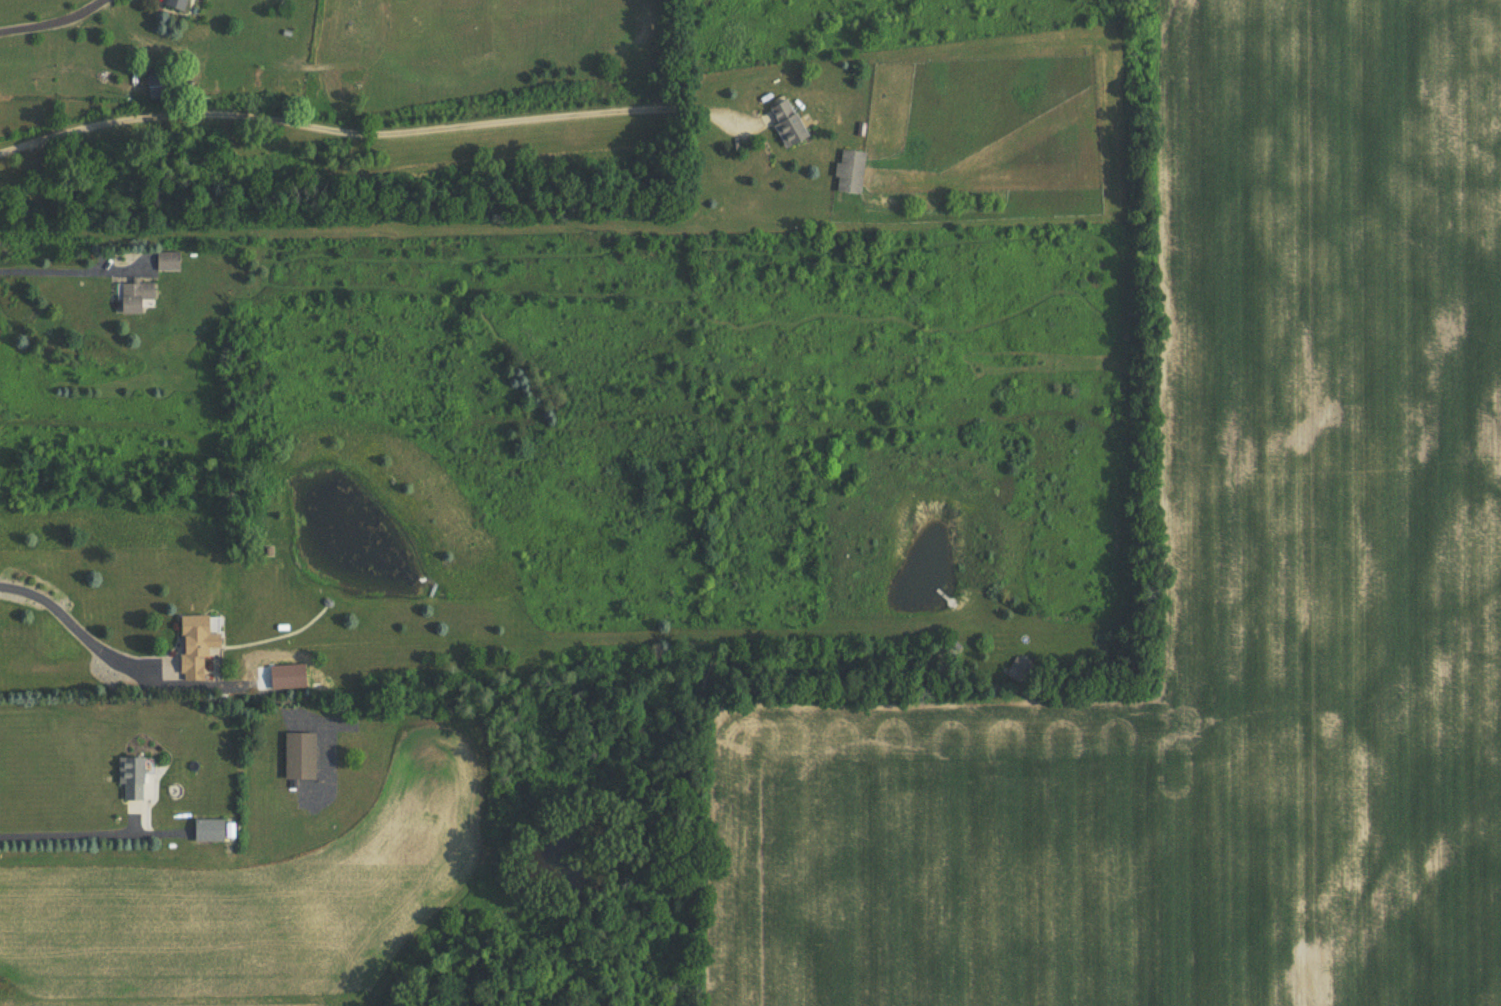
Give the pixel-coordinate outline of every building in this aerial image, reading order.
[(194,0),(174,0),(173,7),(192,10),(194,0)] [(151,99),(189,95),(187,71),(149,75),(151,99)] [(805,138),(785,99),(765,109),(785,148),(805,138)] [(863,152),(838,149),(833,191),(858,194),(863,152)] [(183,270),(183,252),(160,252),(160,270),(183,270)] [(158,299),(158,283),(125,283),(125,314),(147,314),(147,299),(158,299)] [(210,647),(222,647),(222,634),(213,634),(214,616),(185,616),(185,680),(210,680),(210,647)] [(1031,664),(1015,656),(1006,674),(1022,682),(1031,664)] [(282,733),(282,779),(313,779),(313,733),(282,733)] [(120,801),(151,800),(150,757),(119,758),(120,801)] [(226,819),(194,819),(194,840),(226,840),(226,819)]
